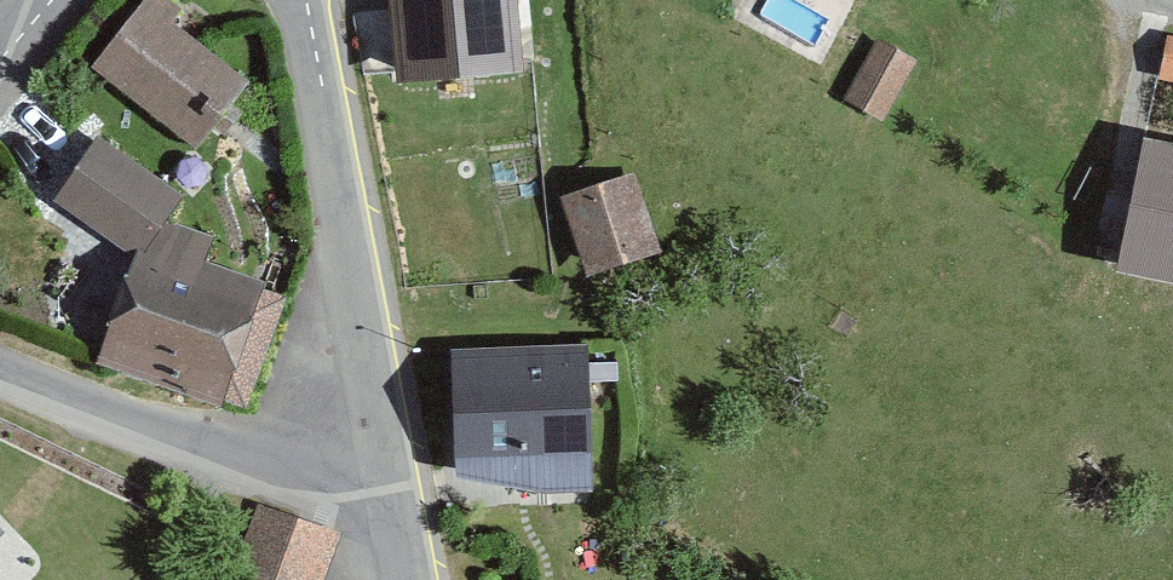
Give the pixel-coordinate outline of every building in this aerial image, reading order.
[(169,0),(145,0),(91,69),(196,151),(248,85),(173,26),(184,12),(169,0)] [(395,85),(524,75),(518,0),(389,0),(395,85)] [(1162,70),(1172,72),(1172,32),(1167,31),(1162,70)] [(99,137),(54,200),(131,255),(141,262),(169,222),(170,221),(186,199),(99,137)] [(1144,151),(1122,265),(1172,275),(1172,157),(1144,151)] [(634,178),(567,198),(588,268),(655,249),(634,178)] [(216,236),(170,221),(169,222),(141,262),(131,255),(93,367),(250,419),(292,296),(206,267),(216,236)] [(591,347),(450,354),(456,477),(547,496),(594,490),(591,347)] [(261,507),(235,579),(340,579),(354,541),(261,507)]
